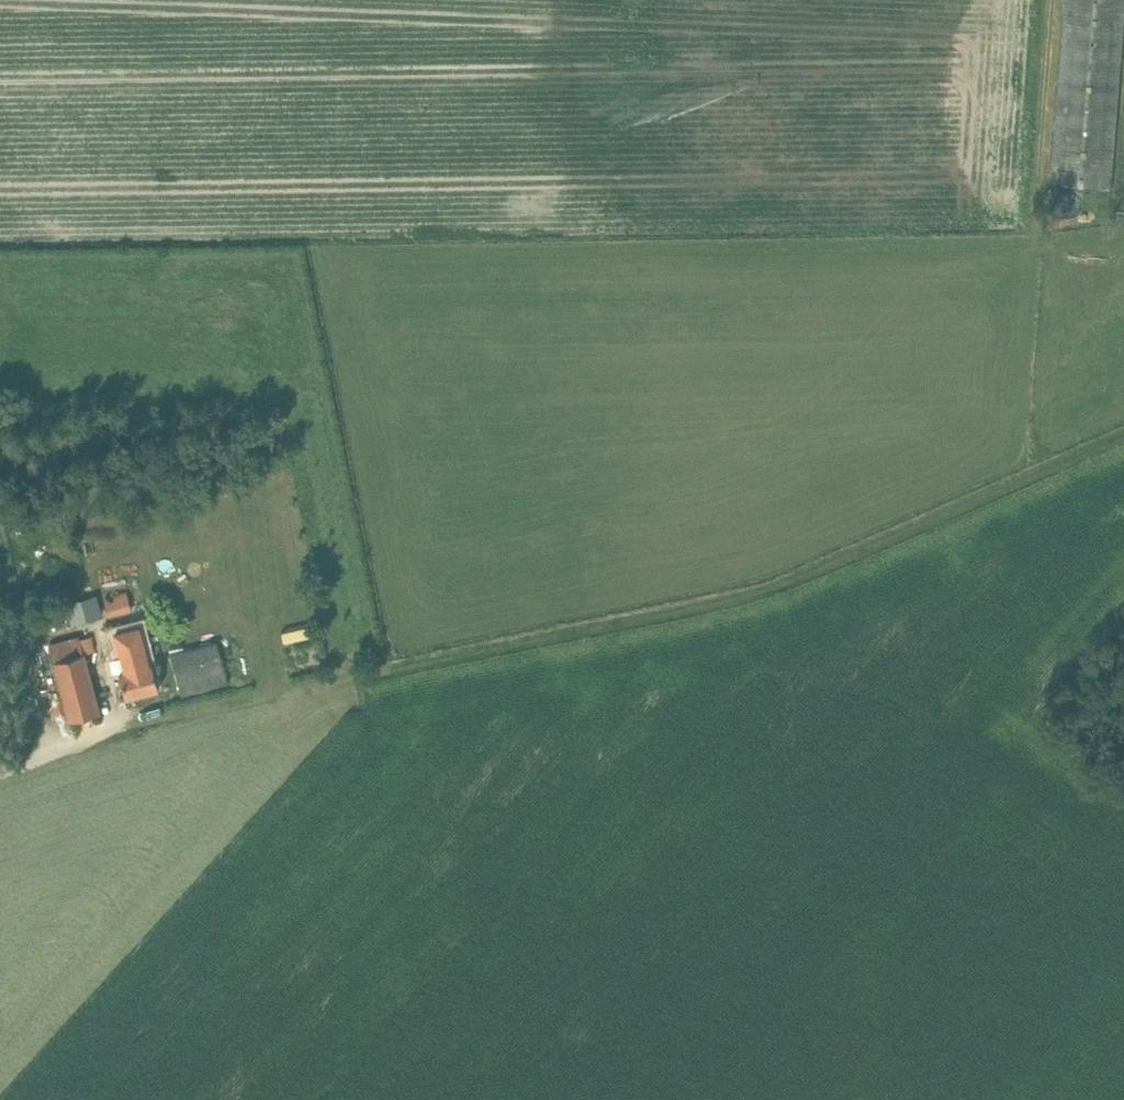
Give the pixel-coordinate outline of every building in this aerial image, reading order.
[(1123,17),(1123,0),(1065,0),(1051,181),(1110,186),(1123,17)] [(65,601),(71,623),(104,614),(98,592),(65,601)] [(108,614),(133,611),(130,592),(105,595),(108,614)] [(125,670),(121,673),(127,696),(159,688),(153,662),(146,664),(136,627),(115,633),(125,670)] [(80,635),(50,643),(71,720),(100,712),(85,653),(95,650),(91,636),(81,638),(80,635)] [(218,639),(171,653),(184,694),(230,680),(218,639)]
